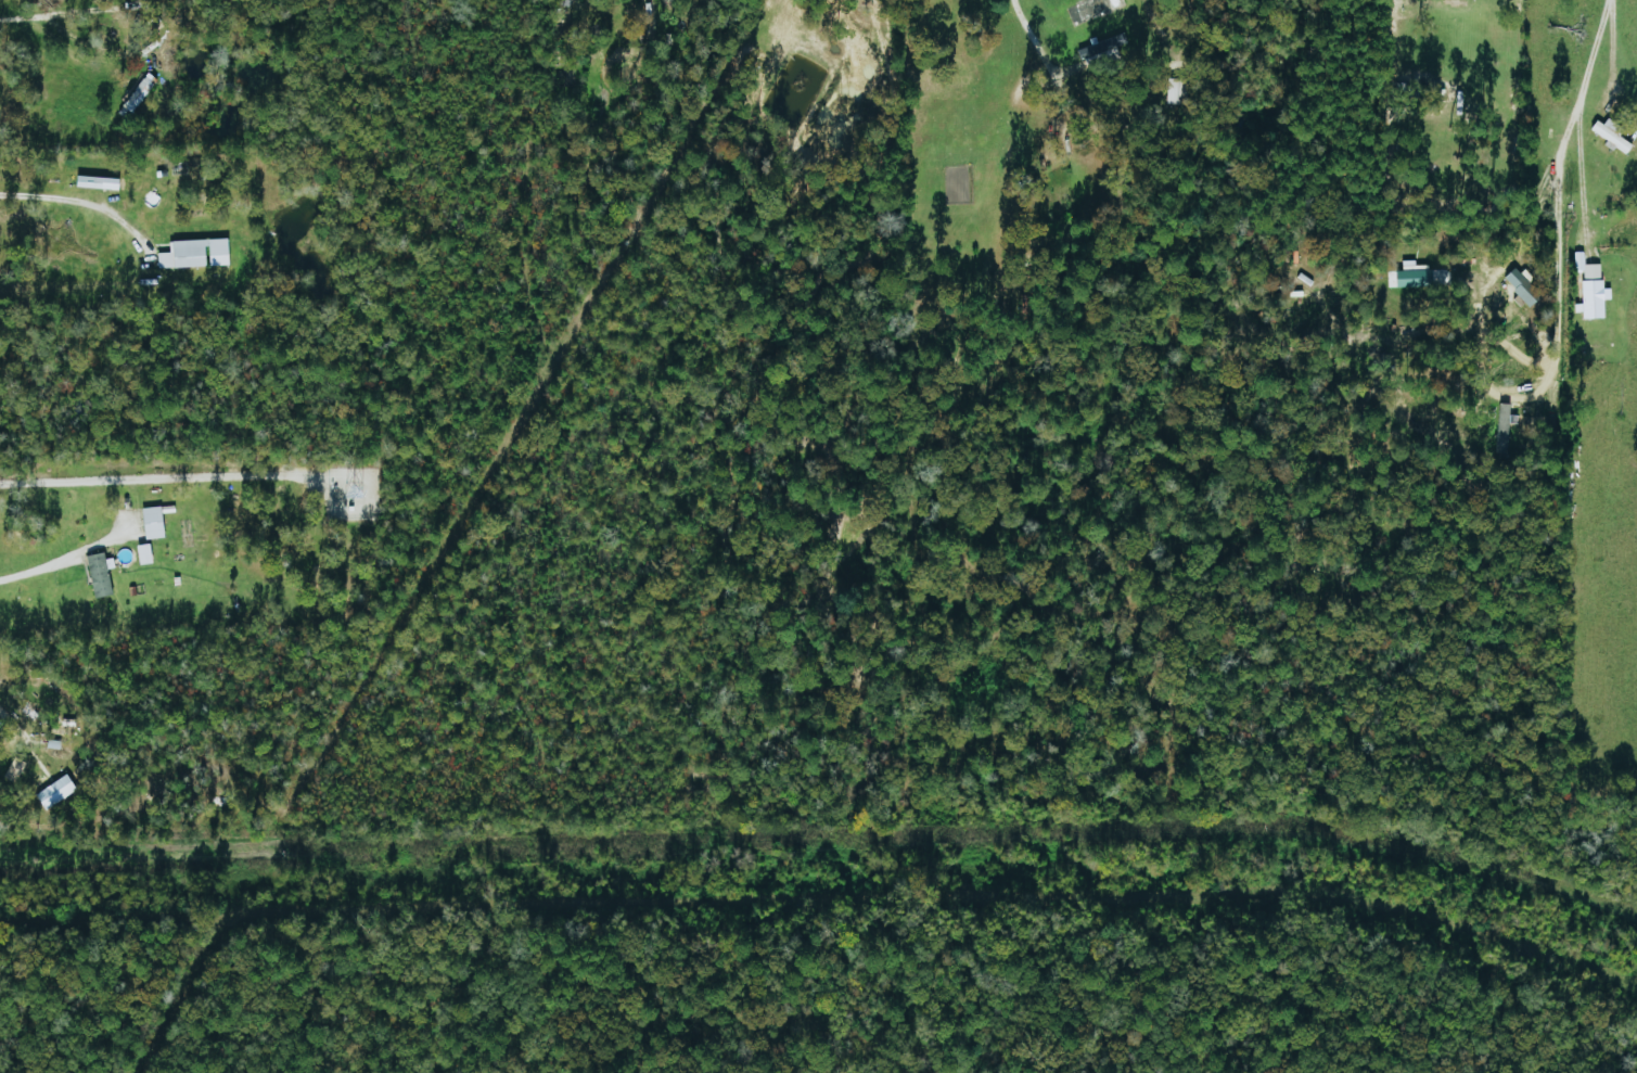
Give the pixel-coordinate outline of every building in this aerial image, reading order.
[(158,81),(150,73),(142,81),(142,80),(115,109),(125,118),(158,81)] [(1622,137),(1625,131),(1601,116),(1591,133),(1616,148),(1628,156),(1635,145),(1622,137)] [(121,190),(121,178),(79,177),(79,189),(121,190)] [(159,253),(160,269),(231,266),(231,239),(171,241),(172,253),(159,253)] [(1576,253),(1586,252),(1586,265),(1602,264),(1603,280),(1606,280),(1608,319),(1585,319),(1585,312),(1577,314),(1576,305),(1585,305),(1584,282),(1586,282),(1585,271),(1576,271),(1576,253)] [(1544,299),(1519,268),(1507,278),(1532,309),(1544,299)] [(1400,288),(1430,287),(1429,269),(1400,270),(1400,288)] [(1514,405),(1501,404),(1499,447),(1513,447),(1514,405)] [(167,538),(163,507),(143,509),(147,540),(167,538)] [(142,565),(155,564),(153,545),(140,546),(142,565)] [(114,569),(110,552),(88,557),(97,600),(115,596),(110,570),(114,569)] [(37,793),(46,809),(79,791),(70,774),(37,793)]
